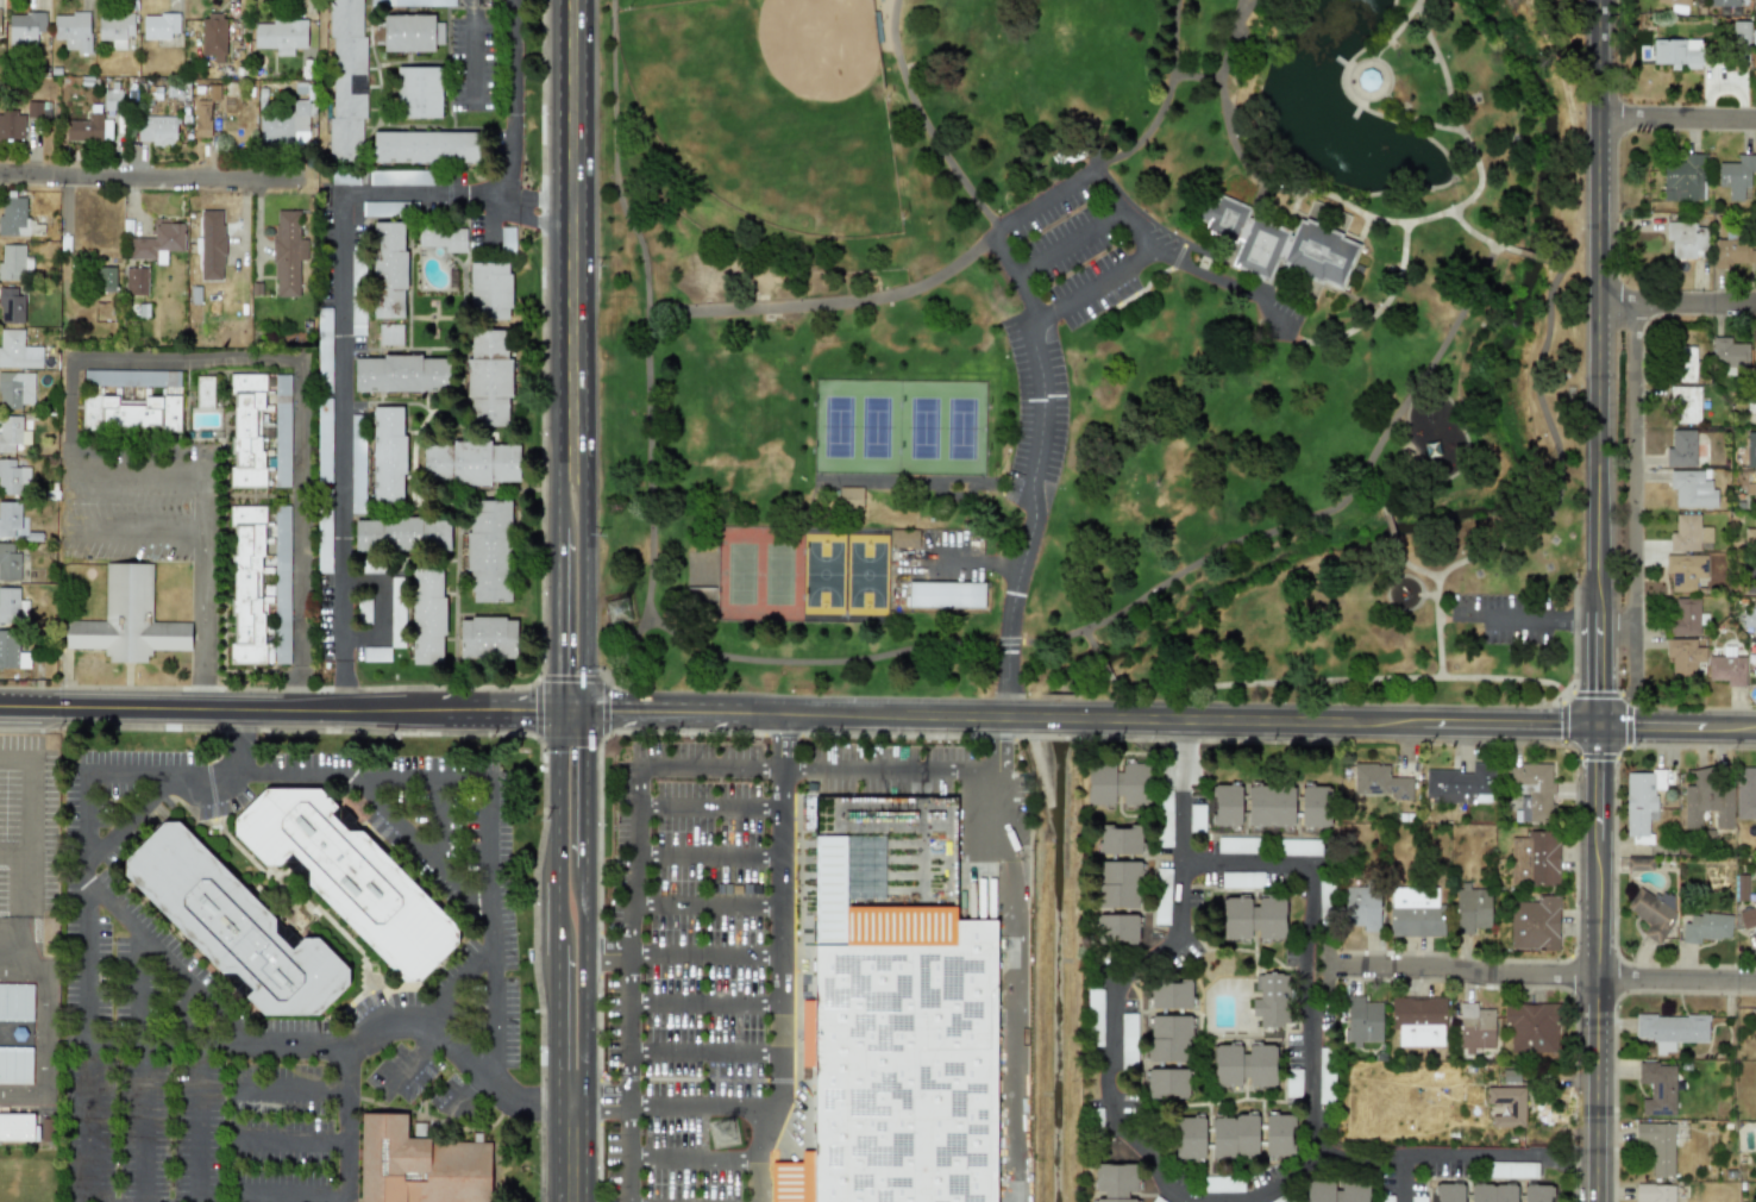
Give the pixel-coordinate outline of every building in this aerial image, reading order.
[(331,161),(364,161),(363,0),(330,0),(331,161)] [(1656,3),(1674,4),(1673,12),(1688,14),(1690,0),(1656,0),(1656,3)] [(8,45),(36,46),(36,32),(45,33),(45,13),(8,12),(8,45)] [(90,50),(89,13),(54,13),(54,51),(90,50)] [(143,37),(178,37),(178,13),(143,13),(143,37)] [(125,49),(125,35),(133,36),(133,14),(98,14),(98,40),(112,40),(111,49),(125,49)] [(201,55),(213,55),(213,63),(225,63),(225,14),(201,14),(201,55)] [(443,21),(433,21),(433,14),(383,14),(382,51),(433,51),(433,44),(443,44),(443,21)] [(253,48),(275,48),(275,55),(293,56),(293,48),(306,48),(306,20),(253,19),(253,48)] [(1670,64),(1670,68),(1703,69),(1703,40),(1653,39),(1652,64),(1670,64)] [(440,65),(395,67),(396,118),(441,117),(440,65)] [(121,89),(104,89),(104,113),(120,113),(121,89)] [(308,142),(309,100),(293,99),(291,112),(259,112),(258,140),(308,142)] [(209,137),(211,100),(195,100),(194,137),(209,137)] [(26,117),(40,117),(42,101),(27,101),(26,117)] [(65,139),(111,140),(111,119),(100,119),(101,105),(89,104),(88,120),(65,119),(65,139)] [(24,113),(0,112),(0,138),(23,139),(24,113)] [(137,144),(175,144),(176,115),(138,115),(137,144)] [(478,132),(372,131),(372,162),(478,163),(478,132)] [(1664,161),(1662,200),(1705,202),(1707,154),(1685,153),(1684,163),(1664,161)] [(1742,201),(1743,188),(1749,188),(1750,173),(1755,173),(1755,155),(1738,154),(1738,163),(1718,163),(1717,187),(1728,187),(1727,201),(1742,201)] [(368,171),(369,184),(416,183),(416,170),(368,171)] [(358,183),(358,175),(332,176),(332,183),(358,183)] [(25,236),(26,198),(0,196),(0,235),(25,236)] [(1219,200),(1253,213),(1249,224),(1284,237),(1299,212),(1306,215),(1312,204),(1348,220),(1340,240),(1362,252),(1346,290),(1279,263),(1273,278),(1238,264),(1242,249),(1204,237),(1206,227),(1196,223),(1204,200),(1217,207),(1219,200)] [(396,215),(396,201),(362,201),(362,215),(396,215)] [(200,280),(222,280),(224,211),(201,211),(200,280)] [(299,296),(300,259),(302,259),(303,211),(274,211),(272,296),(299,296)] [(155,238),(127,237),(126,258),(156,259),(156,263),(165,264),(165,251),(183,251),(184,223),(155,221),(155,238)] [(404,221),(372,221),(372,314),(404,314),(404,221)] [(1671,259),(1706,259),(1707,224),(1666,223),(1665,240),(1671,241),(1671,259)] [(419,245),(444,245),(444,252),(465,251),(465,227),(419,227),(419,245)] [(1714,267),(1755,268),(1755,245),(1715,243),(1714,267)] [(32,278),(32,256),(24,256),(24,244),(0,244),(0,278),(32,278)] [(510,318),(509,262),(469,263),(470,319),(510,318)] [(115,290),(114,265),(96,267),(98,290),(115,290)] [(146,268),(124,268),(124,295),(146,295),(146,268)] [(21,287),(0,287),(0,323),(21,323),(21,287)] [(318,482),(332,482),(331,307),(315,307),(318,482)] [(402,324),(378,324),(378,345),(401,345),(402,324)] [(40,368),(42,346),(23,346),(23,328),(0,328),(0,367),(40,368)] [(506,330),(470,330),(470,358),(466,358),(466,397),(470,397),(470,426),(509,426),(509,358),(506,358),(506,330)] [(1748,368),(1748,339),(1712,338),(1711,367),(1748,368)] [(1696,347),(1673,346),(1672,381),(1695,382),(1696,347)] [(353,357),(353,392),(449,390),(449,356),(353,357)] [(178,371),(83,369),(83,384),(178,387),(178,371)] [(33,373),(0,371),(0,406),(33,407),(33,373)] [(214,408),(213,375),(195,375),(196,408),(214,408)] [(1700,387),(1671,386),(1670,423),(1699,423),(1700,387)] [(180,430),(180,396),(123,396),(124,387),(113,387),(113,395),(81,395),(81,428),(180,430)] [(372,500),(403,500),(403,407),(372,407),(372,500)] [(14,452),(14,444),(29,444),(30,430),(20,430),(20,417),(0,417),(0,451),(14,452)] [(1665,467),(1695,467),(1695,458),(1706,458),(1707,443),(1695,443),(1695,430),(1671,430),(1671,448),(1666,448),(1665,467)] [(1755,467),(1755,432),(1746,431),(1746,467),(1755,467)] [(424,443),(422,482),(518,483),(519,443),(424,443)] [(0,459),(0,495),(20,494),(20,483),(29,483),(29,467),(13,468),(13,458),(0,459)] [(1702,471),(1671,471),(1671,508),(1715,507),(1714,481),(1702,481),(1702,471)] [(862,488),(839,487),(839,506),(862,507),(862,488)] [(510,500),(469,500),(468,601),(508,602),(510,500)] [(18,537),(18,502),(0,502),(0,537),(18,537)] [(289,663),(288,506),(274,506),(274,522),(266,522),(265,506),(228,506),(230,524),(233,524),(234,644),(228,644),(228,664),(289,663)] [(1669,551),(1699,552),(1699,543),(1711,543),(1711,527),(1699,527),(1699,515),(1675,514),(1675,532),(1669,532),(1669,551)] [(1754,516),(1754,529),(1744,529),(1744,551),(1755,551),(1755,516),(1754,516)] [(355,519),(355,550),(450,549),(450,518),(355,519)] [(918,529),(890,530),(891,548),(918,547),(918,529)] [(19,543),(0,543),(0,580),(18,581),(19,543)] [(1707,555),(1665,555),(1665,574),(1671,574),(1671,592),(1695,592),(1694,578),(1707,578),(1707,555)] [(1746,557),(1745,593),(1755,593),(1755,557),(1746,557)] [(152,563),(105,563),(105,621),(65,620),(64,649),(106,649),(105,662),(148,663),(149,650),(190,650),(190,621),(151,620),(152,563)] [(443,663),(441,568),(410,568),(412,664),(443,663)] [(401,578),(391,579),(393,599),(391,600),(391,609),(403,609),(401,578)] [(907,607),(983,609),(984,583),(908,582),(907,607)] [(0,587),(0,624),(26,624),(26,600),(19,600),(19,587),(0,587)] [(1698,636),(1699,598),(1672,598),(1671,635),(1698,636)] [(371,601),(358,600),(357,623),(370,624),(371,601)] [(1752,600),(1752,613),(1743,613),(1743,627),(1752,627),(1752,637),(1755,637),(1755,600),(1752,600)] [(458,656),(515,657),(515,618),(459,618),(458,656)] [(17,669),(18,630),(0,630),(0,668),(17,669)] [(1665,639),(1665,659),(1671,659),(1671,676),(1695,676),(1695,663),(1705,662),(1705,647),(1696,647),(1696,639),(1665,639)] [(1744,687),(1745,657),(1708,656),(1707,681),(1726,681),(1726,687),(1744,687)] [(1122,763),(1122,809),(1148,809),(1147,762),(1122,763)] [(1425,771),(1425,803),(1462,804),(1462,794),(1493,795),(1493,762),(1471,762),(1471,771),(1425,771)] [(1088,806),(1116,805),(1115,764),(1087,764),(1088,806)] [(1353,793),(1392,795),(1392,800),(1411,800),(1412,778),(1389,777),(1389,764),(1354,764),(1353,793)] [(1553,822),(1553,764),(1511,764),(1511,795),(1520,795),(1520,810),(1514,810),(1514,822),(1553,822)] [(1736,769),(1735,819),(1755,820),(1755,770),(1736,769)] [(1626,772),(1626,844),(1651,844),(1651,822),(1656,822),(1656,790),(1664,790),(1664,772),(1626,772)] [(1732,788),(1710,788),(1711,772),(1683,772),(1682,828),(1701,828),(1701,811),(1715,811),(1715,829),(1732,829),(1732,788)] [(1241,826),(1241,785),(1212,785),(1212,826),(1241,826)] [(1248,786),(1247,826),(1293,827),(1294,787),(1248,786)] [(1300,826),(1330,827),(1331,787),(1301,786),(1300,826)] [(265,789),(234,819),(234,835),(264,866),(276,866),(290,852),(308,871),(308,885),(404,982),(418,982),(458,943),(458,929),(346,814),(344,814),(320,789),(265,789)] [(1189,833),(1204,833),(1205,804),(1189,804),(1189,833)] [(318,1015),(348,984),(348,968),(318,938),(303,938),(292,949),(275,932),(275,918),(178,822),(163,822),(125,861),(125,877),(232,983),(241,983),(238,987),(247,986),(247,999),(264,1016),(318,1015)] [(1101,854),(1142,854),(1142,825),(1100,826),(1101,854)] [(996,1038),(997,1201),(770,1201),(771,1165),(802,1164),(802,1153),(814,1153),(814,1070),(803,1070),(802,1001),(814,1001),(815,835),(846,837),(846,907),(958,906),(958,921),(998,921),(996,1038)] [(1511,835),(1510,883),(1557,885),(1558,835),(1511,835)] [(1217,853),(1258,854),(1258,838),(1217,838),(1217,853)] [(1279,856),(1320,856),(1321,840),(1279,839),(1279,856)] [(1629,870),(1652,871),(1652,860),(1630,859),(1629,870)] [(1098,907),(1138,908),(1139,862),(1100,861),(1098,907)] [(1259,873),(1221,873),(1221,887),(1258,887),(1259,873)] [(1490,927),(1490,888),(1469,888),(1469,883),(1456,883),(1457,934),(1472,934),(1472,927),(1490,927)] [(1674,903),(1638,885),(1625,910),(1649,923),(1643,936),(1660,945),(1675,916),(1669,913),(1674,903)] [(1377,886),(1343,887),(1344,926),(1362,925),(1363,932),(1379,931),(1377,886)] [(1390,937),(1444,936),(1444,904),(1438,905),(1437,889),(1389,890),(1390,937)] [(1558,896),(1538,896),(1538,902),(1511,902),(1511,950),(1558,949),(1558,896)] [(1284,940),(1285,898),(1254,897),(1254,899),(1224,898),(1222,942),(1252,942),(1252,939),(1284,940)] [(1743,930),(1755,926),(1755,906),(1737,912),(1743,930)] [(1167,924),(1168,907),(1154,907),(1154,924),(1167,924)] [(1683,944),(1700,944),(1700,938),(1730,939),(1731,915),(1684,913),(1683,944)] [(1139,915),(1096,914),(1096,945),(1138,945),(1139,915)] [(1251,999),(1252,1016),(1259,1016),(1259,1027),(1289,1026),(1288,973),(1256,974),(1256,999),(1251,999)] [(1191,1008),(1191,980),(1150,980),(1150,1009),(1191,1008)] [(0,984),(0,1020),(32,1021),(33,984),(0,984)] [(1102,990),(1090,990),(1090,1046),(1103,1045),(1102,990)] [(1381,1002),(1364,1003),(1364,996),(1345,997),(1346,1042),(1351,1042),(1352,1048),(1361,1048),(1361,1042),(1382,1042),(1381,1002)] [(1391,997),(1391,1030),(1398,1030),(1398,1046),(1444,1046),(1445,997),(1391,997)] [(1493,1048),(1494,1009),(1476,1009),(1476,1003),(1459,1003),(1458,1054),(1473,1054),(1473,1048),(1493,1048)] [(1557,1055),(1558,1005),(1504,1003),(1503,1028),(1510,1028),(1509,1054),(1557,1055)] [(1136,1013),(1121,1013),(1121,1069),(1137,1069),(1136,1013)] [(1708,1042),(1708,1016),(1635,1015),(1635,1039),(1655,1040),(1655,1053),(1674,1054),(1674,1042),(1708,1042)] [(1149,1016),(1149,1062),(1190,1062),(1191,1016),(1149,1016)] [(1213,1087),(1245,1087),(1245,1088),(1275,1088),(1275,1044),(1244,1045),(1213,1045),(1213,1087)] [(0,1046),(0,1084),(31,1085),(32,1047),(0,1046)] [(1333,1104),(1334,1048),(1319,1048),(1318,1104),(1333,1104)] [(1675,1063),(1637,1064),(1638,1084),(1650,1084),(1650,1099),(1640,1099),(1640,1116),(1676,1116),(1675,1063)] [(1188,1099),(1188,1069),(1147,1068),(1147,1098),(1188,1099)] [(1285,1097),(1301,1097),(1301,1070),(1286,1070),(1285,1097)] [(1525,1127),(1524,1087),(1485,1087),(1486,1104),(1506,1104),(1506,1116),(1491,1116),(1491,1127),(1525,1127)] [(491,1141),(406,1140),(407,1113),(362,1112),(360,1201),(490,1201),(491,1141)] [(35,1141),(36,1114),(0,1113),(0,1141),(35,1141)] [(1291,1144),(1292,1115),(1265,1114),(1264,1155),(1294,1156),(1294,1144),(1291,1144)] [(1204,1116),(1175,1116),(1175,1159),(1204,1160),(1204,1116)] [(1257,1116),(1211,1116),(1212,1158),(1258,1157),(1257,1116)] [(1673,1123),(1635,1124),(1635,1142),(1651,1142),(1651,1176),(1674,1175),(1673,1123)] [(1536,1177),(1537,1163),(1488,1162),(1487,1176),(1536,1177)] [(1094,1164),(1094,1195),(1094,1201),(1136,1201),(1136,1198),(1127,1198),(1127,1191),(1138,1191),(1138,1164),(1094,1164)] [(1243,1192),(1243,1177),(1204,1177),(1204,1193),(1243,1192)] [(1368,1183),(1337,1183),(1337,1182),(1306,1181),(1306,1201),(1368,1201),(1368,1183)] [(1463,1183),(1433,1183),(1433,1201),(1463,1201),(1463,1183)] [(1470,1184),(1470,1201),(1516,1201),(1516,1185),(1470,1184)] [(1523,1201),(1550,1201),(1550,1184),(1523,1184),(1523,1201)] [(1635,1184),(1634,1201),(1674,1201),(1674,1185),(1635,1184)]
